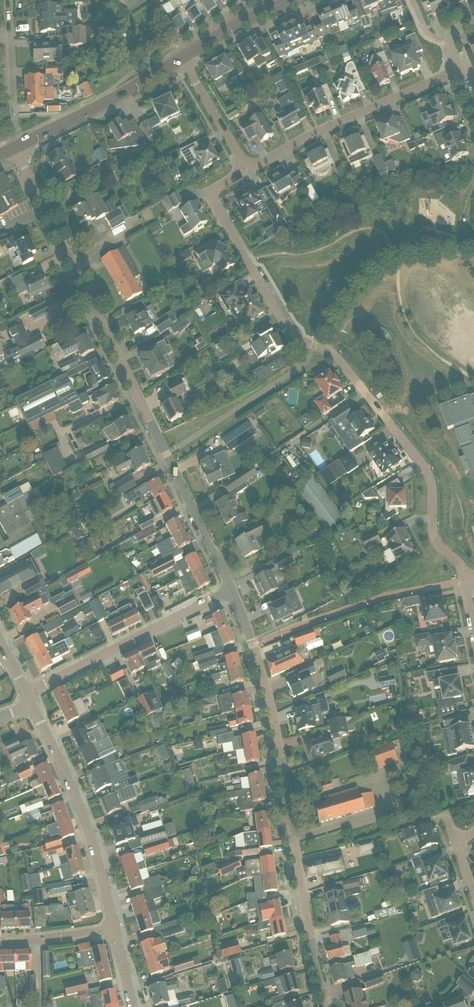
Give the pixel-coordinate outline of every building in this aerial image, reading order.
[(124,16),(146,1),(146,0),(113,0),(124,16)] [(197,13),(197,14),(190,2),(182,7),(178,0),(174,0),(169,3),(175,12),(181,23),(188,19),(191,24),(200,19),(197,13)] [(213,4),(213,5),(210,0),(189,0),(190,2),(197,14),(197,13),(204,10),(207,15),(216,10),(213,4)] [(355,7),(360,20),(361,21),(364,29),(371,26),(368,17),(371,15),(369,10),(372,9),(372,8),(378,5),(376,0),(360,0),(361,4),(355,7)] [(378,5),(385,2),(387,7),(395,4),(398,9),(404,7),(401,0),(376,0),(378,5)] [(445,12),(439,0),(420,0),(426,13),(431,10),(434,17),(445,12)] [(445,12),(455,7),(453,1),(454,0),(439,0),(445,12)] [(148,3),(146,1),(124,16),(121,18),(124,23),(133,18),(131,15),(148,3)] [(337,5),(330,8),(338,27),(341,33),(349,29),(348,26),(361,21),(360,20),(355,7),(353,3),(352,3),(354,7),(346,10),(344,5),(338,7),(337,5)] [(73,29),(74,29),(73,11),(66,11),(66,15),(54,15),(54,6),(37,7),(37,18),(42,18),(42,24),(40,24),(41,33),(49,32),(50,39),(61,38),(73,37),(73,29)] [(185,28),(181,23),(175,12),(167,17),(162,8),(154,12),(166,32),(173,28),(176,33),(185,28)] [(330,8),(323,11),(324,13),(318,16),(321,22),(313,25),(319,39),(331,34),(329,30),(338,27),(330,8)] [(401,21),(404,27),(409,25),(407,19),(401,21)] [(308,46),(312,48),(314,43),(318,42),(311,26),(304,29),(301,22),(296,24),(296,23),(289,26),(298,50),(304,47),(308,46)] [(277,32),(280,39),(273,42),(280,58),(283,56),(287,58),(289,54),(293,52),(298,50),(289,26),(282,29),(282,30),(277,32)] [(86,29),(74,29),(73,29),(73,37),(86,37),(97,36),(97,28),(86,29)] [(365,35),(359,39),(364,46),(369,42),(365,35)] [(423,52),(415,35),(406,38),(406,39),(408,49),(393,56),(398,67),(397,67),(398,73),(400,72),(401,75),(420,67),(414,55),(423,52)] [(61,46),(73,45),(73,46),(86,45),(86,37),(73,37),(61,38),(61,46)] [(381,54),(384,53),(379,40),(374,42),(380,55),(381,54)] [(262,41),(252,47),(249,43),(239,49),(248,66),(255,62),(258,68),(265,64),(267,67),(275,62),(267,50),(262,41)] [(34,62),(44,62),(56,61),(55,45),(33,46),(34,62)] [(332,50),(325,53),(326,56),(328,62),(336,59),(335,58),(333,54),(333,52),(332,50)] [(393,73),(384,53),(381,54),(380,55),(377,56),(380,62),(369,67),(374,79),(378,88),(390,83),(387,76),(393,73)] [(343,56),(346,63),(352,61),(349,54),(343,56)] [(206,69),(215,83),(224,78),(229,75),(232,80),(244,73),(242,71),(237,62),(232,66),(230,63),(229,63),(225,57),(206,69)] [(348,65),(345,71),(349,79),(335,85),(338,94),(342,103),(349,101),(350,97),(353,99),(360,96),(357,89),(363,87),(364,91),(365,91),(361,81),(353,63),(348,65)] [(25,91),(27,90),(43,90),(53,89),(52,76),(62,75),(62,67),(45,67),(45,76),(35,76),(25,77),(25,91)] [(315,77),(321,74),(318,68),(312,71),(315,77)] [(287,79),(296,76),(294,72),(290,70),(284,73),(287,79)] [(284,72),(271,80),(275,86),(287,79),(284,73),(284,72)] [(278,86),(277,87),(281,94),(289,89),(285,82),(284,82),(278,86)] [(88,83),(78,88),(84,100),(94,96),(88,83)] [(329,88),(327,85),(311,92),(312,96),(305,99),(309,108),(312,107),(316,115),(329,109),(326,100),(333,97),(329,88)] [(27,90),(28,108),(42,108),(42,101),(53,100),(53,94),(53,89),(43,90),(27,90)] [(251,97),(248,91),(240,96),(243,102),(251,97)] [(277,118),(280,123),(285,132),(300,123),(295,112),(301,109),(292,93),(278,101),(285,114),(277,118)] [(153,108),(154,110),(161,126),(175,119),(172,113),(178,110),(173,100),(171,101),(169,97),(156,104),(154,105),(153,105),(153,106),(153,107),(153,108)] [(428,114),(422,116),(426,124),(431,121),(432,123),(433,127),(434,129),(431,130),(429,131),(431,136),(442,131),(440,125),(444,123),(454,119),(451,112),(452,112),(446,98),(437,101),(436,100),(435,99),(432,101),(431,103),(432,104),(430,104),(433,112),(428,114)] [(235,110),(226,115),(230,121),(238,116),(235,110)] [(261,115),(249,123),(240,128),(248,141),(257,136),(261,143),(273,136),(268,127),(261,115)] [(388,143),(389,140),(401,135),(404,143),(411,140),(404,125),(397,128),(393,119),(377,126),(381,137),(380,141),(388,143)] [(125,123),(120,124),(118,121),(108,127),(113,136),(114,141),(108,142),(110,151),(139,147),(140,148),(147,144),(133,121),(126,124),(125,122),(125,123)] [(140,126),(145,134),(148,139),(155,135),(146,121),(140,126)] [(450,130),(434,138),(438,147),(446,164),(453,161),(459,159),(468,154),(459,134),(453,137),(450,130)] [(415,141),(423,138),(419,131),(412,134),(415,141)] [(183,134),(174,138),(178,145),(187,141),(183,134)] [(373,156),(369,146),(365,137),(360,139),(359,137),(356,138),(357,140),(353,142),(351,137),(340,142),(348,162),(349,161),(351,166),(373,156)] [(415,142),(417,148),(425,145),(422,139),(415,142)] [(416,148),(413,142),(408,145),(410,151),(416,148)] [(196,144),(180,153),(189,167),(198,162),(203,170),(219,160),(209,143),(199,149),(196,144)] [(102,149),(94,152),(99,162),(106,159),(102,149)] [(304,163),(309,171),(313,176),(316,174),(318,175),(321,175),(324,175),(326,174),(328,172),(330,171),(331,168),(331,166),(335,164),(332,159),(328,150),(318,155),(314,157),(304,163)] [(64,182),(73,178),(77,176),(72,167),(70,168),(62,151),(47,158),(56,175),(60,173),(64,182)] [(380,176),(388,173),(380,156),(373,159),(380,176)] [(109,160),(84,176),(91,187),(116,171),(109,160)] [(344,167),(336,170),(341,182),(349,179),(344,167)] [(273,200),(274,201),(292,190),(293,192),(304,186),(301,180),(296,172),(288,176),(286,172),(277,177),(276,175),(268,180),(272,186),(267,189),(274,200),(273,200)] [(3,177),(0,179),(0,216),(7,212),(18,206),(11,192),(3,177)] [(244,223),(253,218),(258,215),(254,207),(263,202),(254,188),(247,193),(248,195),(244,197),(245,198),(237,203),(242,212),(239,214),(244,223)] [(86,200),(87,203),(73,210),(80,224),(90,219),(91,221),(95,219),(96,221),(104,217),(105,219),(111,231),(124,224),(116,210),(108,214),(98,194),(86,200)] [(169,212),(182,204),(176,194),(162,201),(169,212)] [(324,208),(320,199),(310,205),(315,213),(324,208)] [(276,204),(274,201),(273,200),(266,205),(277,224),(278,223),(284,219),(285,219),(276,204)] [(184,237),(189,234),(197,229),(197,231),(203,228),(202,226),(207,223),(199,211),(201,209),(197,202),(180,212),(188,225),(180,229),(184,237)] [(153,224),(144,228),(148,236),(158,232),(153,224)] [(266,240),(278,233),(274,225),(262,232),(266,240)] [(17,249),(23,259),(20,260),(23,266),(33,261),(30,256),(35,253),(28,239),(21,243),(18,238),(9,242),(13,251),(17,249)] [(201,249),(194,253),(199,261),(197,262),(203,272),(212,267),(215,265),(220,274),(226,270),(235,265),(225,248),(220,251),(217,246),(204,254),(201,249)] [(140,276),(128,256),(123,247),(101,260),(126,302),(135,297),(142,293),(134,279),(140,276)] [(181,262),(191,257),(187,250),(177,255),(181,262)] [(25,275),(16,280),(12,282),(19,295),(26,291),(28,294),(30,293),(32,299),(48,291),(42,278),(30,284),(25,275)] [(181,276),(180,284),(186,285),(188,277),(181,276)] [(258,318),(257,316),(263,313),(249,289),(240,294),(238,295),(234,288),(219,297),(228,312),(236,307),(240,314),(246,323),(251,320),(252,321),(258,318)] [(190,301),(185,294),(180,297),(184,304),(190,301)] [(30,313),(35,321),(49,314),(45,306),(30,313)] [(125,316),(126,318),(125,319),(133,334),(144,329),(144,328),(152,324),(159,336),(177,323),(170,313),(165,317),(165,316),(157,321),(150,307),(137,315),(136,313),(134,314),(132,312),(125,316)] [(168,329),(173,336),(177,333),(179,335),(189,324),(185,318),(168,329)] [(14,349),(4,353),(10,366),(12,365),(13,368),(22,363),(35,357),(33,353),(46,346),(40,336),(28,342),(24,333),(25,333),(22,326),(18,319),(9,323),(13,331),(9,333),(12,339),(9,340),(14,349)] [(251,347),(253,351),(258,360),(266,355),(264,352),(268,350),(271,355),(284,348),(276,335),(271,338),(269,335),(271,333),(267,325),(258,330),(255,332),(256,335),(249,339),(253,346),(251,347)] [(64,360),(77,354),(80,359),(93,352),(86,338),(80,341),(77,335),(57,345),(64,360)] [(163,341),(159,343),(151,347),(151,349),(139,356),(151,378),(155,376),(157,377),(161,375),(162,373),(167,371),(161,359),(171,353),(168,346),(166,347),(163,341)] [(227,354),(223,348),(214,354),(217,360),(227,354)] [(285,367),(281,359),(263,370),(267,378),(285,367)] [(59,368),(62,375),(77,368),(73,361),(59,368)] [(67,406),(78,400),(77,398),(68,380),(88,369),(85,364),(77,368),(62,375),(63,377),(49,384),(62,409),(67,406)] [(90,391),(77,398),(78,400),(84,397),(85,400),(99,393),(99,392),(97,389),(98,388),(97,386),(107,381),(100,366),(89,372),(90,374),(83,377),(85,382),(90,391)] [(315,382),(321,391),(325,396),(315,403),(323,416),(338,406),(332,398),(342,391),(330,373),(326,375),(324,372),(317,377),(319,380),(315,382)] [(173,399),(186,393),(180,381),(167,388),(173,399)] [(16,401),(28,426),(62,409),(49,384),(16,401)] [(67,406),(71,413),(74,414),(81,410),(82,408),(82,406),(89,402),(91,405),(99,407),(101,410),(118,401),(110,385),(101,390),(102,392),(99,393),(85,400),(84,397),(78,400),(67,406)] [(440,408),(448,430),(454,428),(455,432),(460,447),(461,447),(462,451),(464,458),(460,459),(465,474),(470,472),(473,484),(473,395),(440,408)] [(175,401),(161,408),(169,424),(184,417),(175,401)] [(16,407),(7,412),(11,418),(19,414),(16,407)] [(262,408),(253,415),(256,419),(265,413),(262,408)] [(361,413),(353,418),(352,416),(353,415),(348,408),(340,413),(331,419),(336,426),(342,422),(348,431),(352,428),(360,439),(362,438),(367,435),(375,429),(368,420),(367,421),(361,413)] [(307,416),(302,419),(306,425),(311,422),(307,416)] [(121,438),(124,437),(133,432),(127,419),(114,425),(105,430),(109,437),(110,436),(113,442),(120,438),(121,438)] [(306,425),(302,419),(300,421),(305,429),(313,424),(311,422),(306,425)] [(336,426),(331,419),(329,420),(350,451),(365,442),(362,438),(360,439),(352,428),(348,431),(342,422),(336,426)] [(222,440),(221,440),(229,452),(238,446),(238,447),(255,435),(252,430),(247,423),(222,440)] [(311,441),(304,440),(303,447),(310,448),(311,441)] [(384,441),(376,446),(367,452),(382,474),(393,468),(395,468),(399,465),(400,463),(402,461),(396,452),(393,454),(384,441)] [(83,454),(86,461),(109,450),(106,443),(83,454)] [(136,473),(142,470),(151,466),(143,448),(128,455),(129,459),(115,465),(119,472),(133,466),(136,473)] [(67,470),(57,449),(43,456),(53,477),(67,470)] [(34,457),(38,464),(43,461),(40,454),(34,457)] [(348,474),(358,467),(349,454),(339,461),(348,474)] [(213,458),(200,464),(205,473),(203,474),(209,486),(218,482),(223,480),(228,477),(223,468),(218,456),(213,458)] [(228,494),(257,475),(251,468),(223,487),(228,494)] [(291,473),(295,478),(301,475),(298,469),(291,473)] [(313,474),(295,487),(328,531),(345,518),(313,474)] [(130,476),(114,486),(120,496),(136,486),(130,476)] [(146,484),(124,497),(129,505),(151,492),(155,500),(155,501),(166,496),(158,481),(149,486),(148,487),(146,484)] [(381,516),(385,523),(399,514),(399,509),(406,508),(406,492),(393,492),(388,486),(378,492),(382,499),(389,499),(390,509),(387,511),(387,512),(381,516)] [(24,497),(18,488),(2,497),(7,506),(24,497)] [(7,506),(0,510),(0,525),(9,541),(4,544),(0,538),(0,553),(4,551),(9,552),(13,561),(41,545),(29,524),(24,515),(45,503),(37,489),(24,497),(7,506)] [(372,489),(362,495),(365,500),(378,499),(372,489)] [(70,494),(73,502),(81,499),(77,491),(70,494)] [(337,498),(343,506),(351,500),(344,492),(337,498)] [(173,510),(166,496),(155,501),(155,500),(148,504),(156,519),(173,510)] [(236,527),(245,522),(248,521),(245,514),(240,517),(230,497),(217,503),(222,514),(222,515),(226,524),(233,521),(236,527)] [(91,517),(81,523),(85,531),(95,525),(91,517)] [(156,525),(152,518),(138,525),(141,532),(156,525)] [(166,526),(172,539),(184,533),(178,520),(166,526)] [(240,548),(245,558),(265,548),(259,535),(262,534),(259,525),(247,531),(249,535),(245,537),(236,541),(239,548),(240,548)] [(71,531),(76,542),(84,538),(79,527),(71,531)] [(137,542),(138,543),(145,539),(157,534),(153,527),(142,532),(134,536),(135,537),(137,542)] [(410,545),(408,542),(411,540),(405,529),(386,538),(392,550),(390,550),(396,562),(413,553),(413,552),(415,551),(412,544),(410,545)] [(348,534),(352,542),(358,539),(353,531),(348,534)] [(165,542),(156,547),(161,557),(164,563),(183,554),(181,549),(190,545),(184,533),(172,539),(165,542)] [(366,550),(381,542),(377,534),(362,542),(366,550)] [(3,567),(1,563),(6,561),(8,564),(13,561),(9,552),(4,551),(0,553),(0,568),(3,567)] [(260,588),(257,590),(261,598),(279,590),(271,574),(294,563),(290,555),(272,564),(275,569),(264,575),(255,579),(260,588)] [(179,564),(186,579),(203,570),(196,556),(179,564)] [(158,567),(164,563),(161,557),(155,561),(158,567)] [(0,581),(0,594),(1,595),(10,591),(23,584),(34,578),(41,575),(33,559),(26,563),(8,572),(0,576),(0,578),(1,581),(0,581)] [(173,561),(155,570),(158,576),(174,568),(176,567),(175,566),(173,561)] [(174,568),(180,581),(186,579),(179,564),(175,566),(176,567),(174,568)] [(76,572),(64,578),(69,585),(80,579),(91,573),(87,566),(76,572)] [(210,584),(203,570),(186,579),(193,593),(210,584)] [(193,593),(186,579),(180,581),(188,596),(193,593)] [(42,590),(42,589),(37,582),(22,590),(27,598),(34,594),(42,590)] [(137,597),(145,613),(154,608),(148,597),(146,592),(145,592),(143,588),(135,592),(137,597)] [(339,589),(332,592),(335,598),(341,595),(339,589)] [(281,603),(268,610),(275,625),(284,621),(284,623),(293,618),(287,605),(298,600),(293,590),(278,597),(281,603)] [(64,603),(56,608),(60,618),(78,609),(77,608),(75,604),(78,602),(72,591),(65,595),(61,597),(64,603)] [(90,594),(81,598),(84,604),(93,600),(90,594)] [(163,608),(158,599),(159,599),(158,597),(157,597),(155,594),(149,597),(152,603),(157,611),(163,608)] [(36,599),(10,613),(17,627),(31,620),(29,614),(45,606),(49,604),(44,595),(36,599)] [(422,604),(421,596),(403,600),(405,608),(422,605),(422,604)] [(422,604),(422,605),(423,611),(421,614),(421,617),(425,619),(426,624),(430,623),(434,625),(436,625),(438,621),(447,620),(444,600),(436,601),(435,600),(430,601),(430,603),(422,604)] [(121,620),(118,613),(109,618),(108,615),(105,616),(98,602),(89,606),(92,613),(97,624),(103,621),(112,637),(126,630),(121,620)] [(132,606),(130,607),(129,605),(117,611),(118,613),(121,620),(126,630),(140,623),(132,606)] [(92,613),(89,606),(82,609),(86,616),(92,613)] [(214,623),(218,632),(228,628),(223,614),(205,620),(207,625),(214,623)] [(46,622),(48,625),(57,620),(55,617),(46,622)] [(62,623),(60,619),(57,620),(48,625),(42,628),(46,636),(64,626),(62,623)] [(75,623),(61,630),(66,639),(80,631),(75,623)] [(98,626),(89,630),(93,637),(101,633),(98,626)] [(228,628),(218,632),(210,635),(216,651),(235,644),(228,628)] [(189,643),(201,638),(198,630),(185,635),(189,643)] [(312,630),(298,635),(301,645),(315,640),(312,630)] [(36,637),(34,638),(25,643),(33,658),(51,649),(44,634),(37,638),(36,637)] [(429,634),(415,637),(417,648),(431,645),(429,634)] [(451,636),(441,638),(433,640),(438,664),(456,660),(455,657),(457,657),(456,650),(454,650),(451,636)] [(64,642),(67,649),(73,647),(69,640),(64,642)] [(41,673),(52,667),(50,663),(54,661),(52,657),(59,654),(61,658),(70,653),(67,649),(64,642),(51,649),(33,658),(41,673)] [(137,652),(142,662),(151,657),(155,664),(160,662),(151,645),(137,652)] [(296,647),(266,660),(271,677),(281,673),(304,663),(296,647)] [(215,657),(212,649),(192,655),(195,664),(215,657)] [(387,650),(375,656),(379,664),(391,658),(387,650)] [(142,662),(137,652),(123,659),(131,676),(145,669),(142,662)] [(219,666),(221,674),(228,672),(241,669),(238,656),(225,659),(226,664),(219,666)] [(199,670),(199,671),(217,665),(215,657),(195,664),(193,665),(195,672),(199,670)] [(168,679),(175,676),(168,662),(162,666),(168,679)] [(300,678),(287,684),(290,690),(289,692),(290,695),(293,696),(294,698),(303,694),(313,689),(308,677),(315,673),(311,665),(306,667),(297,671),(300,678)] [(241,669),(228,672),(231,685),(244,682),(241,669)] [(112,683),(124,677),(120,670),(108,676),(112,683)] [(448,670),(427,674),(428,674),(429,682),(433,681),(435,691),(439,709),(441,718),(459,711),(458,705),(464,704),(465,704),(462,688),(460,689),(459,686),(461,686),(460,678),(447,680),(445,671),(448,670)] [(344,672),(328,679),(332,687),(348,680),(344,672)] [(220,673),(212,675),(213,682),(221,680),(220,673)] [(394,676),(380,679),(382,689),(389,688),(396,687),(394,676)] [(125,679),(118,683),(122,693),(130,689),(125,679)] [(52,695),(59,711),(71,705),(64,690),(52,695)] [(78,701),(86,698),(85,697),(83,693),(83,692),(76,695),(78,701)] [(235,712),(250,709),(247,695),(232,698),(231,694),(217,698),(221,715),(227,714),(235,712)] [(146,718),(162,710),(156,696),(148,700),(146,695),(137,700),(146,718)] [(214,698),(200,701),(202,706),(215,703),(214,698)] [(319,705),(320,713),(328,711),(326,698),(318,700),(319,705)] [(71,705),(60,711),(67,725),(88,714),(81,700),(78,701),(71,705)] [(295,717),(298,731),(323,726),(320,713),(319,705),(309,707),(310,708),(306,709),(296,711),(297,717),(295,717)] [(250,709),(235,712),(237,720),(229,721),(230,728),(253,723),(250,709)] [(149,718),(156,734),(162,731),(155,716),(149,718)] [(444,727),(446,727),(446,730),(442,731),(445,744),(448,756),(457,755),(457,752),(473,748),(473,745),(470,725),(462,727),(462,724),(461,717),(445,720),(443,720),(444,727)] [(82,732),(73,736),(80,752),(92,747),(91,746),(101,741),(95,729),(101,727),(97,718),(80,726),(82,732)] [(346,726),(345,719),(328,722),(329,729),(346,726)] [(403,723),(393,727),(396,734),(405,730),(403,723)] [(208,730),(211,738),(227,735),(225,726),(208,730)] [(348,733),(346,726),(329,729),(331,735),(331,736),(338,735),(348,733)] [(219,746),(232,744),(233,752),(244,751),(257,749),(254,736),(244,737),(241,738),(234,739),(233,734),(217,738),(219,746)] [(331,736),(331,735),(305,745),(311,760),(333,752),(330,743),(339,740),(340,739),(338,735),(331,736)] [(99,762),(101,760),(115,753),(108,739),(102,741),(101,741),(91,746),(92,747),(80,752),(87,767),(99,762)] [(3,746),(8,755),(11,763),(23,757),(26,763),(39,756),(32,741),(19,747),(16,740),(3,746)] [(339,740),(330,743),(333,752),(342,749),(339,740)] [(392,744),(370,752),(376,770),(398,761),(392,744)] [(164,745),(156,748),(159,754),(166,751),(164,745)] [(246,764),(249,764),(259,762),(257,749),(244,751),(246,764)] [(182,752),(175,754),(177,764),(185,762),(182,752)] [(104,768),(110,765),(120,761),(116,753),(115,753),(101,760),(104,768)] [(110,765),(104,768),(103,768),(103,769),(90,775),(95,785),(93,786),(96,793),(105,789),(111,786),(119,783),(122,790),(140,784),(131,764),(131,765),(127,758),(120,761),(110,765)] [(473,795),(473,771),(467,773),(466,768),(469,767),(467,760),(449,766),(452,773),(457,772),(462,792),(467,791),(468,796),(473,795)] [(35,770),(39,780),(30,783),(33,789),(42,786),(53,781),(46,765),(35,770)] [(242,765),(226,768),(226,771),(227,775),(231,775),(244,771),(242,765)] [(17,774),(20,781),(20,782),(32,776),(29,768),(17,774)] [(189,771),(182,773),(186,785),(193,782),(189,771)] [(250,791),(263,789),(261,775),(248,778),(250,791)] [(48,801),(51,800),(60,796),(53,781),(42,786),(48,801)] [(330,781),(327,782),(328,783),(321,785),(322,787),(323,792),(332,790),(330,781)] [(111,797),(101,801),(106,815),(116,812),(121,810),(119,804),(136,798),(134,791),(132,787),(122,790),(115,793),(116,796),(111,797)] [(250,791),(246,791),(246,792),(234,794),(234,793),(226,795),(227,801),(235,800),(243,798),(245,799),(248,812),(262,809),(261,803),(265,802),(263,789),(250,791)] [(323,804),(314,807),(319,824),(328,821),(364,811),(360,796),(357,789),(325,799),(326,804),(323,804)] [(157,798),(153,799),(156,808),(168,803),(166,799),(162,800),(162,798),(158,800),(157,798)] [(25,814),(38,809),(43,807),(40,799),(24,805),(24,806),(19,808),(22,815),(25,814)] [(141,813),(156,808),(153,799),(138,804),(141,813)] [(63,805),(54,808),(51,809),(57,824),(57,825),(69,821),(63,805)] [(38,809),(25,814),(28,823),(41,818),(38,809)] [(256,833),(270,832),(267,815),(254,817),(256,833)] [(116,847),(128,843),(136,840),(132,828),(139,826),(136,819),(115,825),(117,831),(112,833),(116,847)] [(57,825),(47,828),(50,838),(60,834),(62,840),(65,839),(74,836),(69,821),(57,825)] [(141,825),(142,831),(161,827),(160,822),(141,825)] [(172,824),(164,826),(167,837),(175,835),(172,824)] [(414,824),(397,830),(401,839),(403,845),(417,840),(421,850),(406,855),(408,862),(412,860),(428,855),(434,853),(432,847),(438,845),(432,827),(417,832),(414,824)] [(142,849),(167,840),(167,839),(164,832),(163,827),(138,835),(142,849)] [(227,859),(229,863),(235,860),(235,858),(260,855),(259,850),(272,848),(270,832),(256,833),(250,834),(242,835),(243,845),(246,845),(246,849),(234,850),(234,853),(231,853),(227,859)] [(384,834),(386,840),(393,838),(392,832),(384,834)] [(61,846),(59,838),(43,843),(45,847),(48,846),(49,850),(61,846)] [(377,851),(374,839),(362,843),(365,854),(377,851)] [(172,840),(143,850),(145,857),(174,848),(172,840)] [(6,855),(4,849),(9,847),(8,843),(0,845),(0,857),(6,855)] [(58,856),(63,854),(63,853),(61,846),(49,850),(48,846),(45,847),(47,856),(48,859),(52,857),(58,856)] [(61,867),(69,865),(82,862),(78,848),(66,852),(67,856),(59,858),(61,867)] [(342,855),(314,862),(304,864),(307,878),(345,870),(342,855)] [(430,883),(440,880),(441,882),(447,880),(447,878),(449,877),(447,870),(449,869),(447,864),(445,865),(443,858),(431,862),(428,855),(412,860),(415,870),(421,868),(424,876),(427,875),(430,883)] [(58,856),(52,857),(55,869),(60,867),(61,867),(59,858),(58,856)] [(121,861),(126,877),(138,873),(138,872),(146,869),(144,863),(136,865),(133,857),(121,861)] [(253,878),(275,875),(273,859),(259,860),(259,861),(246,862),(245,865),(246,879),(253,878)] [(235,860),(229,863),(216,869),(221,878),(241,869),(237,860),(235,860)] [(61,867),(60,867),(64,883),(73,880),(73,878),(76,877),(85,875),(82,862),(69,865),(62,867),(61,867)] [(216,869),(213,863),(201,867),(204,874),(216,869)] [(389,869),(382,871),(383,877),(391,875),(389,869)] [(145,887),(147,893),(161,888),(166,886),(165,881),(161,882),(159,877),(141,882),(138,873),(126,877),(131,892),(143,888),(145,887)] [(38,874),(29,876),(31,888),(41,886),(38,874)] [(29,875),(21,876),(24,891),(32,890),(31,888),(29,875)] [(255,894),(246,895),(247,903),(262,900),(267,899),(266,893),(267,893),(277,892),(275,875),(253,878),(255,894)] [(358,880),(344,883),(345,890),(359,887),(358,880)] [(70,883),(49,888),(51,896),(72,891),(70,883)] [(460,909),(460,907),(462,906),(459,900),(457,900),(455,894),(444,898),(442,893),(441,894),(438,887),(422,893),(425,900),(427,905),(437,901),(438,907),(436,907),(439,916),(460,909)] [(143,899),(140,900),(130,903),(135,919),(157,912),(153,901),(165,898),(161,888),(147,893),(145,893),(147,901),(144,902),(143,899)] [(34,906),(43,905),(41,891),(32,892),(34,906)] [(90,892),(80,894),(76,895),(75,893),(69,894),(70,900),(68,900),(70,909),(92,904),(90,892)] [(343,892),(337,894),(327,896),(331,915),(329,916),(331,926),(350,922),(347,904),(345,905),(343,892)] [(255,917),(256,924),(282,919),(279,903),(269,905),(266,905),(267,910),(268,914),(255,917)] [(92,904),(70,909),(73,923),(82,921),(81,919),(95,916),(92,904)] [(1,907),(1,920),(2,930),(16,929),(15,915),(15,906),(7,906),(1,907)] [(30,929),(29,906),(22,906),(22,914),(15,915),(16,929),(30,929)] [(51,915),(51,914),(51,911),(51,907),(34,908),(35,919),(35,929),(46,928),(46,918),(51,917),(51,915)] [(216,916),(219,911),(214,908),(210,913),(211,917),(216,916)] [(388,910),(390,917),(398,914),(396,908),(388,910)] [(151,927),(160,924),(157,912),(135,919),(140,935),(153,931),(151,927)] [(455,947),(471,942),(465,923),(458,925),(455,917),(438,923),(441,930),(439,930),(440,935),(450,932),(455,947)] [(282,919),(256,924),(257,931),(270,929),(271,929),(272,938),(275,937),(285,936),(282,919)] [(180,922),(155,930),(156,935),(160,934),(171,931),(181,928),(180,922)] [(367,930),(365,924),(352,928),(355,939),(376,934),(374,927),(367,930)] [(171,931),(160,934),(162,940),(183,933),(181,928),(171,931)] [(245,929),(244,932),(244,935),(247,937),(251,936),(252,933),(252,930),(249,928),(245,929)] [(417,932),(415,941),(422,942),(424,934),(417,932)] [(213,939),(211,933),(197,937),(199,944),(213,939)] [(329,961),(339,959),(346,957),(352,955),(349,946),(343,948),(340,935),(331,938),(334,948),(326,950),(329,961)] [(153,941),(141,945),(146,961),(164,955),(172,953),(169,942),(164,943),(161,944),(160,941),(153,943),(153,941)] [(91,950),(90,943),(78,946),(80,952),(84,951),(91,950)] [(219,948),(222,959),(240,953),(237,943),(219,948)] [(84,951),(87,962),(82,963),(83,969),(95,966),(108,963),(104,947),(91,950),(84,951)] [(406,954),(409,963),(420,959),(417,950),(406,954)] [(31,952),(14,953),(15,965),(26,964),(26,970),(26,972),(32,971),(31,952)] [(15,965),(14,953),(0,954),(0,973),(4,973),(4,971),(4,965),(15,965)] [(290,953),(280,956),(276,957),(269,959),(271,967),(278,965),(280,973),(294,969),(290,953)] [(369,953),(360,955),(363,966),(372,964),(369,953)] [(164,955),(146,961),(151,977),(163,973),(162,972),(169,970),(164,955)] [(186,971),(190,970),(194,968),(192,960),(172,966),(175,974),(181,972),(186,971)] [(238,960),(229,963),(236,988),(245,985),(238,960)] [(98,982),(102,981),(111,979),(108,963),(95,966),(98,982)] [(353,979),(355,977),(352,968),(356,967),(355,963),(331,969),(335,985),(345,982),(348,981),(353,979)] [(417,969),(412,972),(410,977),(413,981),(417,982),(421,980),(422,975),(420,970),(417,969)] [(263,982),(274,979),(272,970),(261,972),(263,982)] [(366,990),(385,983),(383,975),(364,982),(366,990)] [(285,996),(289,995),(299,992),(295,976),(282,980),(281,978),(262,983),(264,989),(271,987),(272,989),(282,986),(285,996)] [(463,1000),(467,998),(470,996),(471,997),(473,994),(473,986),(463,977),(457,984),(464,990),(460,995),(460,997),(451,1000),(452,1003),(444,1006),(466,1006),(463,1000)] [(64,987),(66,996),(88,991),(86,982),(64,987)] [(175,983),(160,986),(150,988),(154,1006),(169,1003),(166,993),(177,991),(175,983)] [(226,986),(219,988),(220,995),(227,993),(226,986)] [(114,991),(89,996),(92,1006),(109,1006),(118,1005),(114,991)] [(366,1000),(364,1000),(362,991),(355,993),(345,995),(347,1003),(345,1004),(346,1006),(368,1006),(366,1000)] [(78,994),(80,1001),(87,1000),(85,992),(78,994)] [(189,995),(177,999),(179,1006),(196,1003),(194,995),(189,996),(189,995)] [(283,996),(270,1000),(271,1005),(272,1006),(284,1002),(283,996)]
